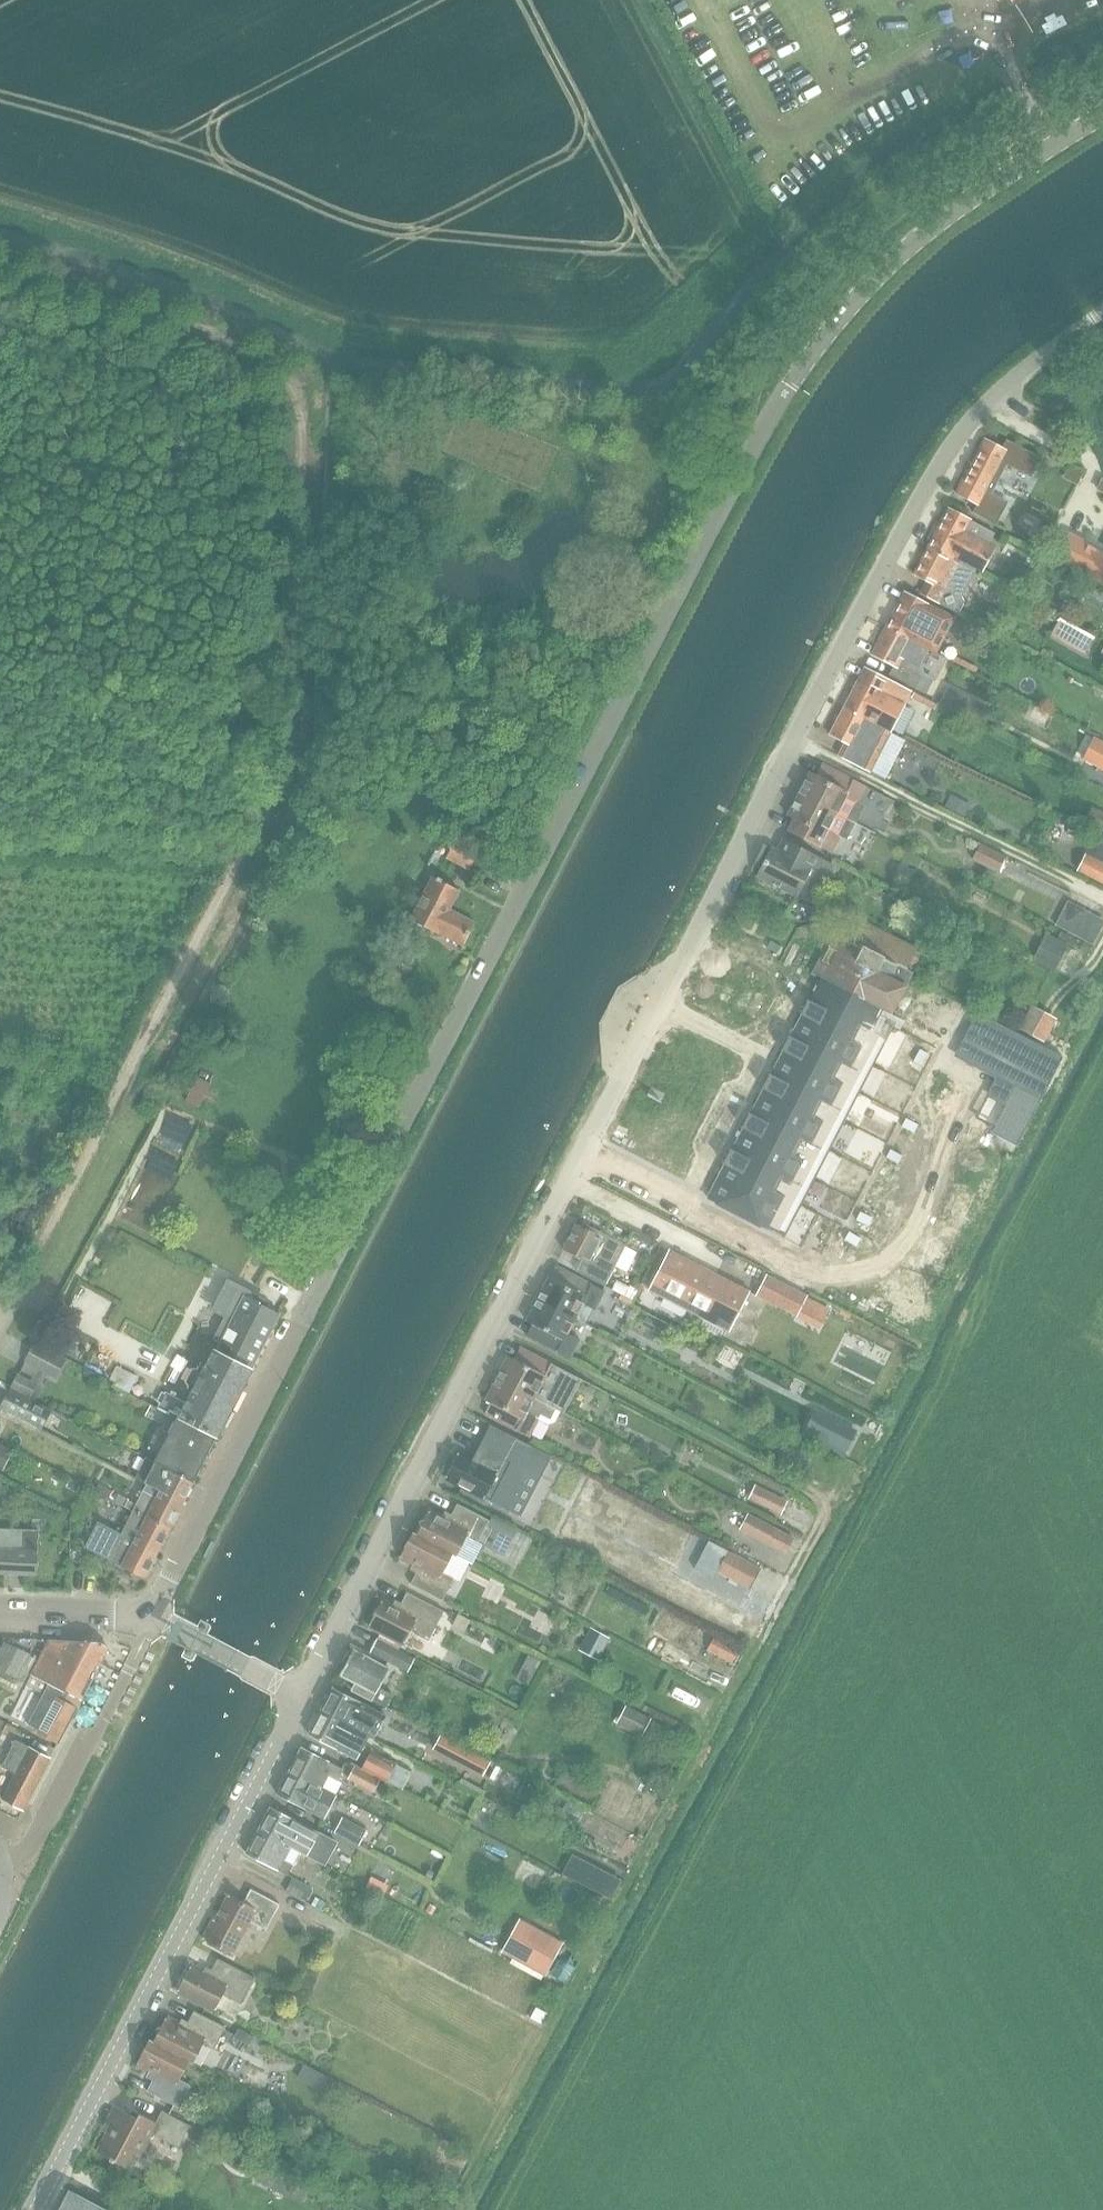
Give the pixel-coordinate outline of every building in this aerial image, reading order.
[(984,439),(956,493),(976,504),(972,512),(995,524),(1006,502),(994,495),(990,493),(1005,463),(1009,465),(1030,476),(1040,458),(1006,440),(1001,448),(984,439)] [(976,568),(981,571),(994,547),(988,544),(994,533),(964,517),(947,509),(927,547),(974,570),(976,568)] [(1040,555),(1053,561),(1102,588),(1102,553),(1067,534),(1055,527),(1040,555)] [(927,547),(913,574),(928,582),(922,594),(958,614),(964,602),(961,597),(959,596),(972,572),(974,572),(974,571),(974,570),(927,547)] [(904,592),(885,627),(917,643),(935,653),(954,618),(904,592)] [(1059,633),(1082,638),(1085,625),(1062,620),(1059,633)] [(907,662),(917,643),(885,627),(871,654),(893,666),(888,674),(915,688),(922,675),(919,668),(907,662)] [(864,668),(843,707),(890,731),(910,691),(864,668)] [(923,683),(918,693),(933,701),(938,690),(923,683)] [(955,694),(946,689),(939,703),(948,708),(955,694)] [(869,771),(889,732),(890,731),(843,707),(829,735),(845,742),(838,756),(869,771)] [(1093,736),(1081,758),(1102,769),(1102,741),(1093,736)] [(810,772),(798,794),(854,822),(863,806),(857,803),(865,786),(822,763),(816,775),(810,772)] [(798,794),(787,815),(793,819),(787,830),(831,853),(839,836),(845,839),(854,822),(798,794)] [(950,794),(943,807),(964,817),(971,805),(950,794)] [(1083,822),(1102,832),(1102,815),(1090,808),(1083,822)] [(808,902),(829,862),(782,838),(776,850),(771,847),(756,875),(796,896),(808,902)] [(469,870),(479,851),(455,839),(445,858),(469,870)] [(980,843),(972,859),(997,872),(1005,856),(980,843)] [(1078,871),(1102,883),(1102,863),(1086,855),(1078,871)] [(463,945),(474,922),(449,909),(459,890),(432,876),(410,920),(437,933),(437,932),(463,945)] [(1072,919),(1085,940),(1102,930),(1102,919),(1095,905),(1072,919)] [(871,947),(910,964),(919,942),(880,925),(871,947)] [(1061,931),(1056,941),(1066,946),(1071,937),(1061,931)] [(808,1005),(708,1198),(768,1229),(783,1237),(892,1026),(877,1018),(882,1007),(891,1012),(912,971),(906,968),(904,967),(866,949),(851,941),(848,940),(834,933),(830,939),(813,973),(822,978),(813,995),(808,1005)] [(1038,948),(1031,962),(1053,973),(1060,959),(1038,948)] [(1017,1031),(1043,1044),(1055,1020),(1029,1007),(1017,1031)] [(976,1027),(960,1059),(1000,1080),(1041,1101),(1063,1057),(982,1015),(976,1027)] [(931,1022),(921,1040),(930,1045),(940,1027),(931,1022)] [(915,1026),(909,1037),(919,1041),(924,1031),(915,1026)] [(199,1108),(211,1084),(198,1078),(186,1101),(199,1108)] [(1000,1080),(991,1099),(1011,1109),(1000,1131),(1020,1141),(1041,1101),(1000,1080)] [(831,1240),(844,1215),(817,1202),(804,1227),(831,1240)] [(586,1230),(576,1224),(563,1249),(581,1259),(575,1271),(604,1286),(626,1244),(588,1225),(586,1230)] [(728,1330),(749,1291),(669,1250),(649,1290),(728,1330)] [(537,1299),(575,1318),(583,1303),(595,1309),(604,1291),(560,1268),(554,1280),(549,1277),(537,1299)] [(806,1295),(766,1275),(756,1295),(796,1315),(806,1295)] [(170,1411),(217,1435),(251,1370),(250,1370),(279,1313),(244,1295),(247,1289),(226,1279),(210,1311),(223,1318),(213,1340),(220,1343),(215,1352),(214,1351),(205,1368),(199,1365),(197,1369),(192,1369),(186,1381),(189,1386),(186,1390),(192,1393),(187,1403),(165,1392),(157,1408),(168,1414),(170,1411)] [(616,1280),(611,1289),(632,1300),(636,1291),(616,1280)] [(567,1333),(575,1318),(537,1299),(526,1320),(532,1323),(526,1335),(570,1358),(579,1339),(567,1333)] [(66,1358),(35,1341),(25,1360),(56,1376),(66,1358)] [(508,1356),(496,1378),(564,1413),(582,1379),(520,1347),(514,1359),(508,1356)] [(116,1366),(109,1380),(114,1382),(112,1386),(128,1394),(137,1377),(116,1366)] [(31,1380),(18,1373),(12,1386),(24,1392),(31,1380)] [(564,1413),(496,1378),(485,1399),(491,1402),(485,1414),(529,1437),(538,1418),(548,1423),(555,1421),(560,1411),(564,1413)] [(47,1407),(11,1388),(1,1407),(38,1426),(47,1407)] [(154,1462),(193,1482),(217,1435),(170,1411),(168,1414),(157,1408),(150,1405),(145,1415),(161,1425),(166,1416),(175,1420),(154,1461),(154,1462)] [(813,1408),(799,1435),(830,1451),(844,1425),(813,1408)] [(458,1452),(445,1477),(477,1494),(479,1498),(483,1496),(507,1509),(526,1472),(538,1479),(550,1456),(489,1425),(471,1460),(465,1456),(463,1452),(459,1453),(458,1452)] [(3,1471),(13,1451),(0,1444),(0,1469),(3,1471)] [(182,1503),(193,1482),(154,1462),(154,1461),(147,1457),(144,1462),(136,1478),(146,1484),(182,1503)] [(98,1483),(94,1492),(107,1499),(112,1491),(98,1483)] [(133,1509),(170,1528),(182,1503),(146,1484),(136,1505),(128,1501),(129,1499),(118,1494),(114,1502),(132,1511),(133,1509)] [(786,1501),(762,1488),(755,1501),(780,1514),(786,1501)] [(417,1534),(416,1534),(453,1553),(452,1554),(456,1556),(466,1536),(477,1542),(482,1544),(504,1556),(515,1533),(489,1520),(457,1503),(450,1516),(444,1518),(429,1510),(424,1520),(419,1521),(421,1526),(417,1534)] [(144,1578),(170,1528),(133,1509),(132,1511),(122,1530),(118,1528),(116,1532),(98,1523),(86,1547),(109,1558),(108,1559),(144,1578)] [(783,1552),(791,1536),(748,1514),(740,1529),(783,1552)] [(33,1518),(32,1529),(39,1529),(46,1529),(46,1518),(33,1518)] [(39,1529),(32,1529),(0,1527),(0,1571),(37,1573),(39,1529)] [(443,1572),(452,1554),(453,1553),(416,1534),(417,1534),(413,1532),(400,1556),(402,1557),(403,1561),(407,1560),(415,1564),(417,1571),(410,1583),(442,1600),(454,1578),(443,1572)] [(707,1541),(693,1568),(714,1578),(717,1571),(749,1588),(760,1568),(728,1551),(707,1541)] [(586,1570),(581,1579),(595,1586),(600,1577),(586,1570)] [(375,1628),(381,1631),(370,1651),(408,1671),(415,1658),(398,1650),(402,1642),(404,1643),(412,1629),(430,1638),(444,1611),(407,1592),(400,1604),(393,1606),(381,1600),(368,1625),(370,1626),(371,1630),(375,1628)] [(659,1608),(647,1631),(699,1658),(711,1635),(659,1608)] [(458,1614),(452,1627),(464,1633),(471,1621),(458,1614)] [(584,1639),(581,1645),(601,1655),(604,1649),(609,1638),(590,1628),(584,1639)] [(715,1637),(708,1650),(732,1662),(738,1649),(715,1637)] [(30,1652),(4,1640),(0,1647),(0,1669),(18,1677),(30,1652)] [(48,1640),(26,1683),(44,1693),(28,1723),(38,1728),(36,1730),(58,1742),(77,1708),(81,1699),(108,1647),(98,1641),(48,1640)] [(379,1687),(388,1668),(353,1649),(340,1674),(356,1682),(353,1690),(384,1706),(390,1693),(379,1687)] [(527,1655),(523,1663),(536,1670),(540,1662),(527,1655)] [(374,1738),(386,1716),(332,1688),(320,1711),(374,1738)] [(626,1706),(617,1722),(641,1736),(650,1719),(626,1706)] [(355,1758),(360,1748),(366,1735),(352,1727),(320,1711),(309,1733),(340,1751),(340,1750),(355,1758)] [(441,1736),(434,1749),(466,1766),(472,1752),(459,1744),(441,1736)] [(24,1810),(37,1784),(50,1758),(29,1747),(16,1740),(10,1752),(3,1765),(16,1771),(2,1798),(24,1810)] [(331,1792),(337,1780),(343,1769),(333,1764),(301,1748),(289,1770),(321,1787),(331,1792)] [(367,1757),(361,1769),(380,1779),(386,1767),(367,1757)] [(355,1767),(348,1779),(373,1792),(380,1779),(361,1769),(355,1767)] [(321,1787),(289,1770),(277,1793),(309,1810),(324,1818),(336,1794),(331,1792),(321,1787)] [(350,1800),(343,1814),(370,1828),(377,1813),(350,1800)] [(258,1830),(290,1846),(301,1852),(320,1862),(331,1840),(311,1829),(302,1824),(270,1807),(258,1830)] [(341,1816),(333,1831),(358,1844),(366,1829),(341,1816)] [(301,1852),(290,1846),(258,1830),(246,1853),(287,1875),(293,1864),(294,1865),(301,1852)] [(571,1854),(561,1874),(586,1886),(596,1867),(571,1854)] [(524,1858),(514,1877),(538,1889),(547,1871),(524,1858)] [(292,1878),(286,1891),(304,1900),(311,1888),(292,1878)] [(266,1929),(279,1904),(250,1888),(243,1902),(228,1894),(215,1920),(213,1918),(202,1938),(232,1954),(250,1921),(266,1929)] [(561,1942),(521,1921),(505,1953),(545,1974),(561,1942)] [(241,2003),(254,1977),(217,1958),(211,1970),(203,1973),(190,1965),(177,1990),(215,2009),(223,1994),(241,2003)] [(535,2007),(530,2017),(540,2023),(546,2013),(535,2007)] [(153,2041),(189,2060),(189,2061),(193,2063),(203,2043),(214,2049),(226,2027),(194,2010),(187,2023),(180,2025),(165,2017),(153,2041)] [(239,2029),(234,2037),(237,2039),(246,2044),(248,2045),(253,2037),(239,2029)] [(189,2060),(153,2041),(149,2039),(136,2063),(151,2071),(153,2078),(147,2090),(179,2107),(190,2085),(179,2079),(189,2061),(189,2060)] [(323,2081),(328,2070),(309,2062),(304,2073),(323,2081)] [(179,2147),(190,2125),(162,2110),(155,2122),(134,2110),(130,2111),(129,2114),(114,2106),(101,2130),(106,2133),(97,2151),(109,2158),(109,2159),(113,2162),(114,2160),(123,2165),(130,2152),(139,2157),(151,2133),(179,2147)] [(263,2159),(255,2178),(290,2193),(299,2174),(263,2159)] [(60,2209),(106,2209),(70,2191),(60,2209)]
